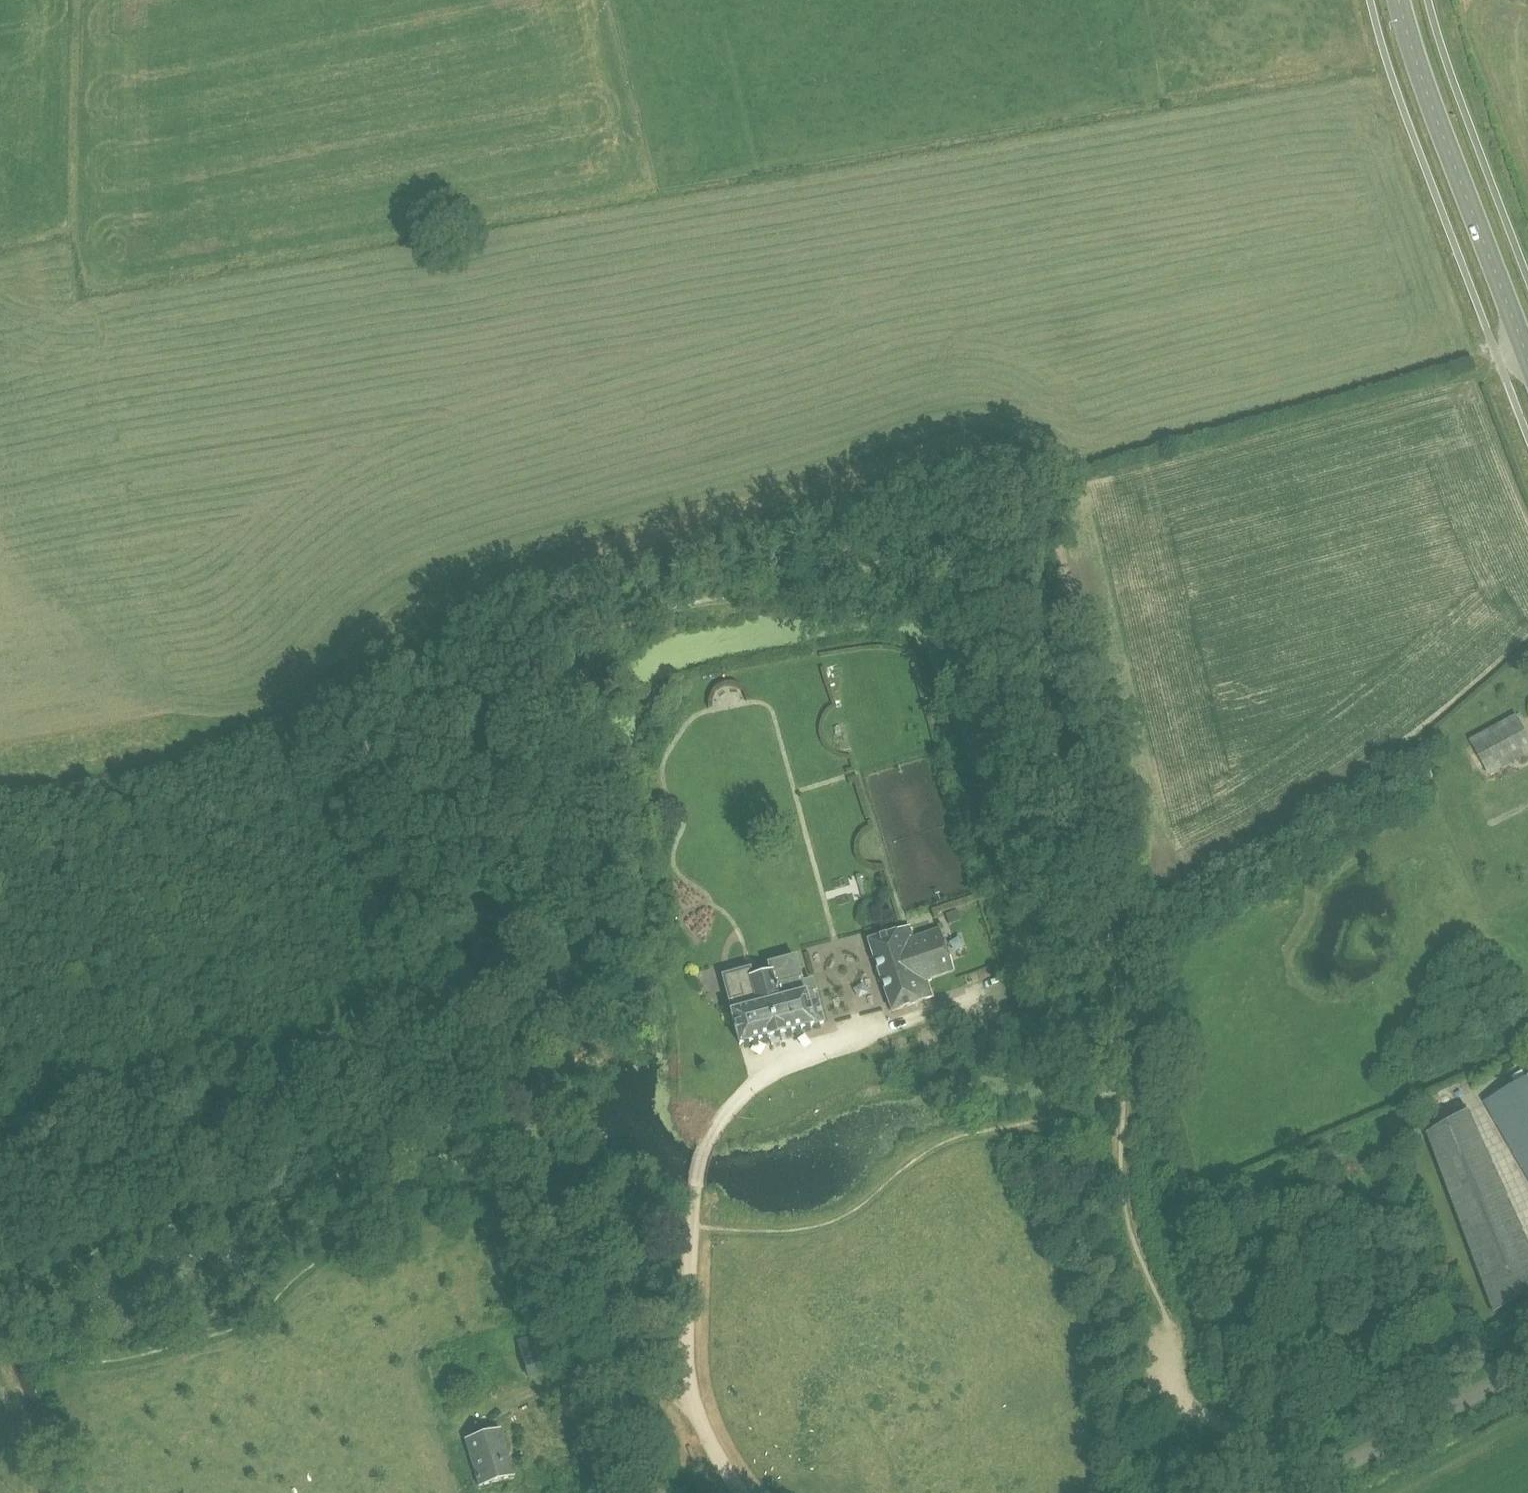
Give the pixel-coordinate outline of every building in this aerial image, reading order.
[(1489,776),(1527,754),(1527,736),(1516,713),(1469,740),(1489,776)] [(949,923),(960,919),(957,910),(945,914),(949,923)] [(866,938),(890,1011),(933,996),(927,980),(954,970),(939,927),(913,936),(910,925),(866,938)] [(730,1012),(739,1044),(823,1021),(812,980),(802,983),(795,956),(767,963),(770,972),(749,978),(756,1005),(730,1012)] [(1527,1180),(1527,1078),(1483,1102),(1527,1180)] [(1465,1111),(1427,1133),(1494,1312),(1527,1293),(1527,1250),(1465,1111)] [(525,1381),(558,1373),(548,1333),(515,1341),(525,1381)] [(465,1439),(479,1486),(514,1475),(500,1429),(465,1439)]
